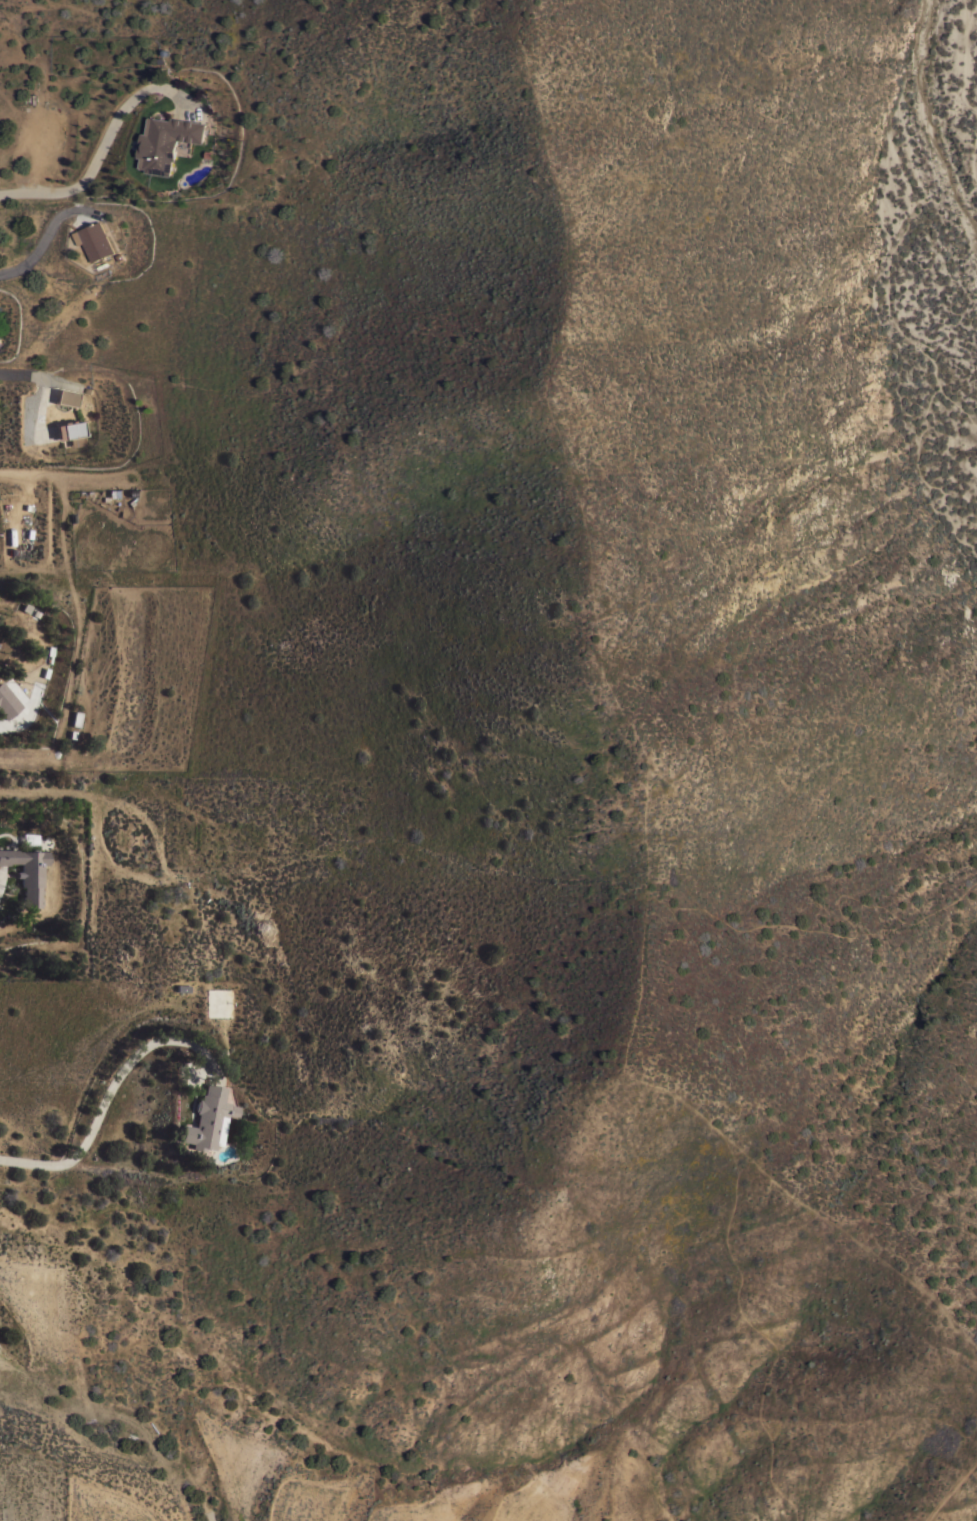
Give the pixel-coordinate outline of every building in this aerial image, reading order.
[(204,122),(201,143),(179,139),(175,161),(173,160),(171,175),(147,171),(147,168),(141,167),(143,157),(139,156),(141,146),(145,146),(145,144),(141,143),(143,132),(147,133),(150,116),(170,120),(171,117),(204,122)] [(114,252),(105,256),(105,258),(102,259),(101,258),(92,262),(84,242),(79,244),(74,232),(100,220),(114,252)] [(79,392),(76,407),(75,407),(75,409),(72,408),(73,406),(55,402),(55,401),(53,400),(55,389),(57,389),(58,388),(79,392)] [(54,425),(55,425),(54,423),(73,420),(74,422),(82,420),(84,432),(85,432),(85,435),(84,435),(85,444),(71,446),(69,438),(57,440),(54,425)] [(5,720),(0,714),(0,681),(21,706),(5,720)] [(73,710),(81,712),(78,727),(70,725),(73,710)] [(37,843),(22,842),(22,833),(30,833),(38,834),(37,843)] [(8,865),(0,865),(0,849),(17,849),(17,850),(49,851),(49,864),(40,864),(40,888),(42,889),(42,893),(40,894),(40,896),(41,896),(41,899),(43,899),(43,904),(41,904),(41,907),(21,907),(21,896),(23,896),(23,886),(20,886),(20,877),(15,877),(15,871),(20,871),(20,863),(8,863),(8,865)] [(221,1145),(214,1144),(213,1149),(203,1147),(202,1151),(188,1148),(189,1143),(177,1140),(180,1124),(192,1127),(195,1112),(191,1111),(193,1100),(195,1101),(195,1099),(198,1099),(199,1093),(201,1094),(204,1083),(226,1087),(223,1101),(229,1102),(221,1145)]
